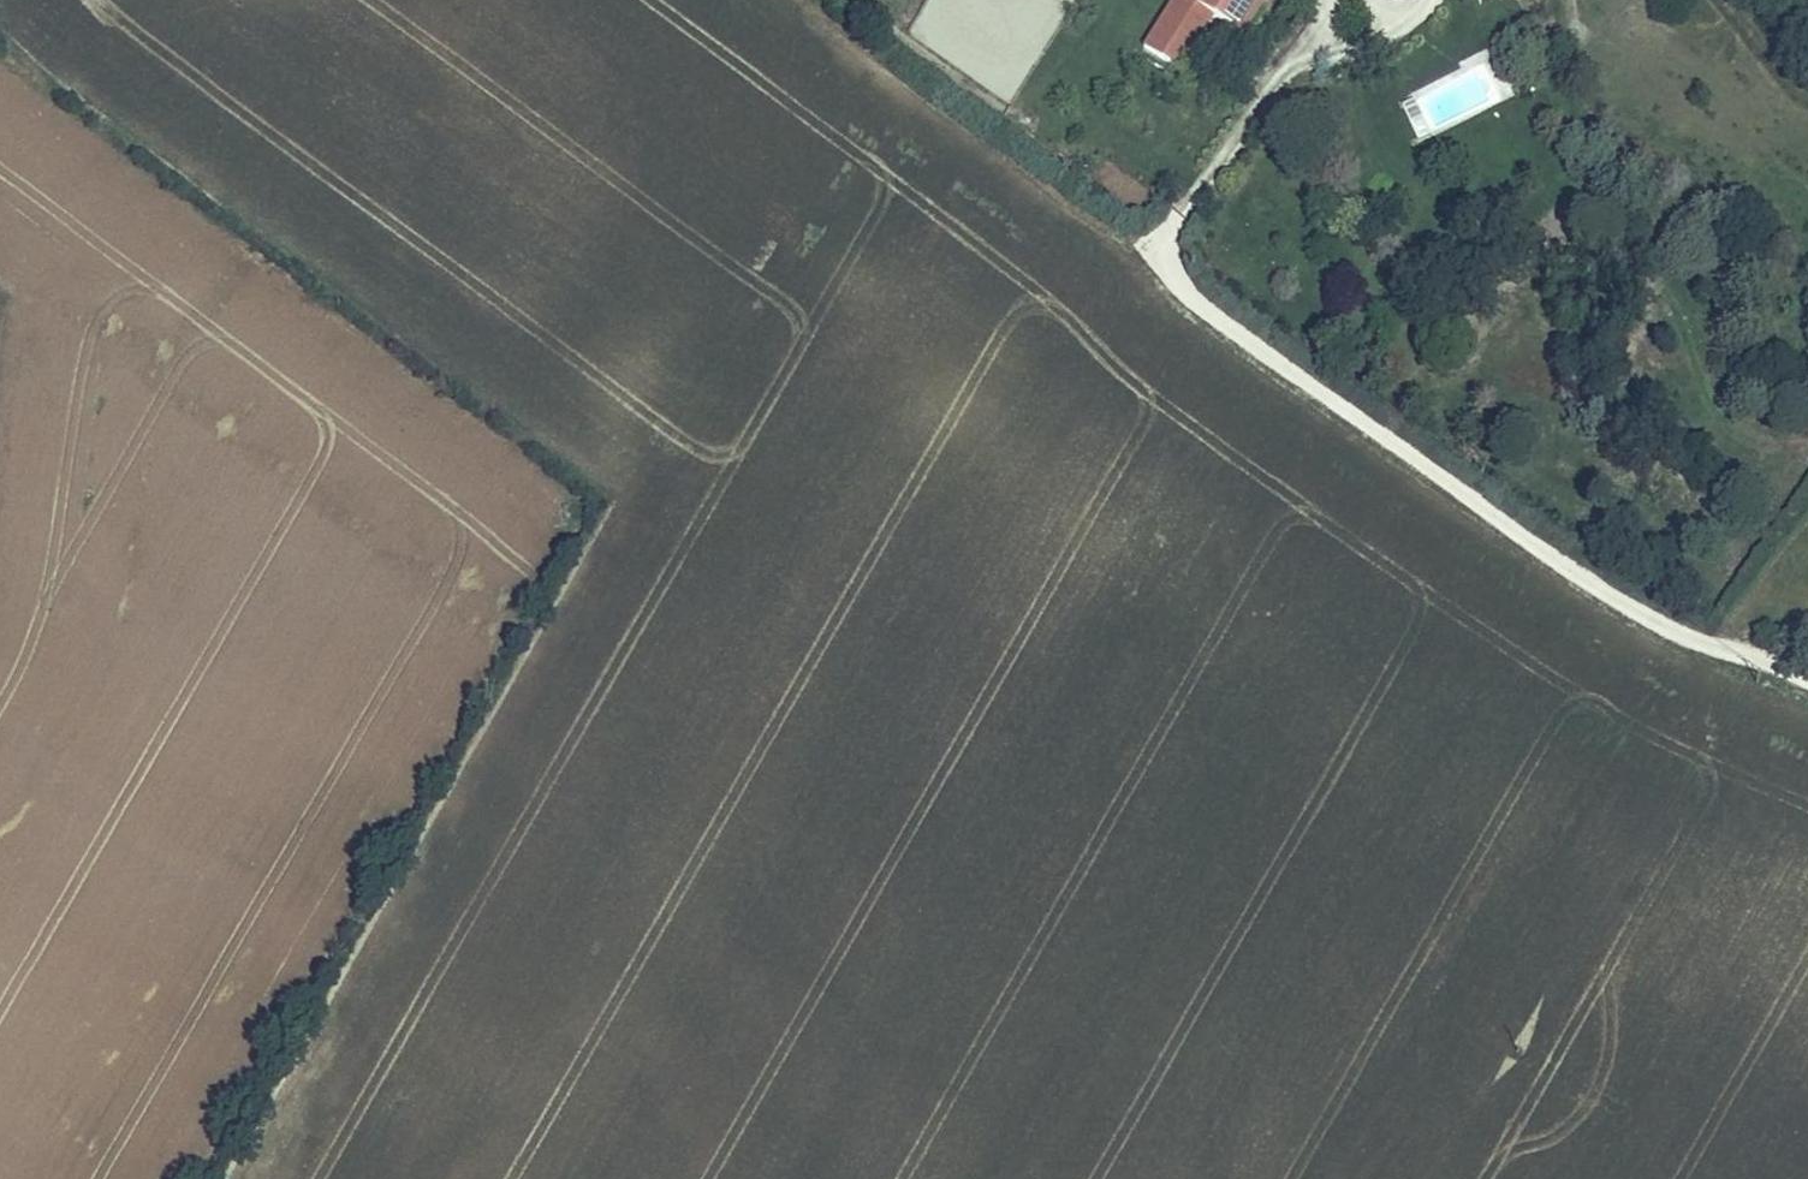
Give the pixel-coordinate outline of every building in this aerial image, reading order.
[(1133,46),(1168,66),(1200,11),(1230,29),(1247,0),(1160,0),(1133,46)] [(1422,95),(1405,100),(1416,137),(1433,132),(1422,95)]
